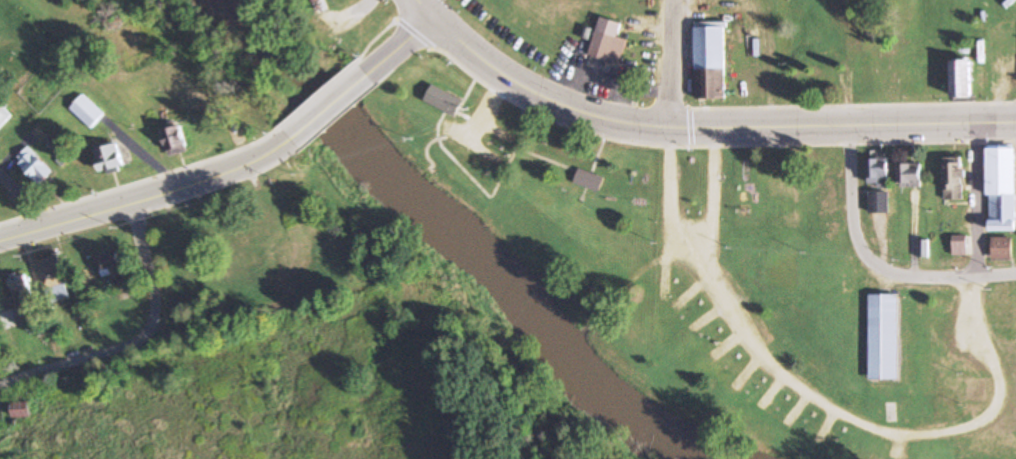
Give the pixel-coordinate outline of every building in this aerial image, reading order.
[(601,18),(589,53),(621,64),(629,41),(617,37),(621,25),(601,18)] [(584,27),(582,38),(590,40),(592,29),(584,27)] [(696,99),(694,29),(725,29),(727,98),(696,99)] [(972,59),(952,60),(953,97),(973,97),(972,59)] [(434,84),(425,101),(457,117),(465,99),(434,84)] [(104,114),(83,94),(70,107),(91,128),(104,114)] [(11,115),(0,104),(0,127),(11,115)] [(180,125),(161,132),(169,154),(188,148),(180,125)] [(124,165),(116,142),(93,150),(101,173),(124,165)] [(991,232),(1015,232),(1015,144),(989,145),(991,232)] [(29,147),(15,160),(40,186),(54,171),(29,147)] [(868,151),(868,184),(880,184),(880,192),(870,192),(870,216),(891,216),(891,151),(868,151)] [(946,158),(946,200),(964,199),(963,179),(968,178),(968,171),(963,171),(963,157),(946,158)] [(899,165),(900,184),(905,188),(909,188),(909,202),(921,201),(921,188),(923,188),(922,165),(899,165)] [(579,168),(573,184),(599,193),(605,176),(579,168)] [(836,215),(823,215),(823,230),(836,230),(836,215)] [(954,237),(954,255),(968,255),(967,236),(954,237)] [(993,238),(993,260),(1013,260),(1013,238),(993,238)] [(918,240),(918,258),(930,258),(930,240),(918,240)] [(102,279),(123,268),(112,248),(92,260),(102,279)] [(68,292),(56,255),(37,261),(50,298),(68,292)] [(16,306),(33,301),(25,273),(8,278),(16,306)] [(899,295),(868,295),(870,381),(901,380),(899,295)] [(687,327),(693,335),(712,322),(706,314),(687,327)] [(31,417),(31,404),(14,404),(14,417),(31,417)]
